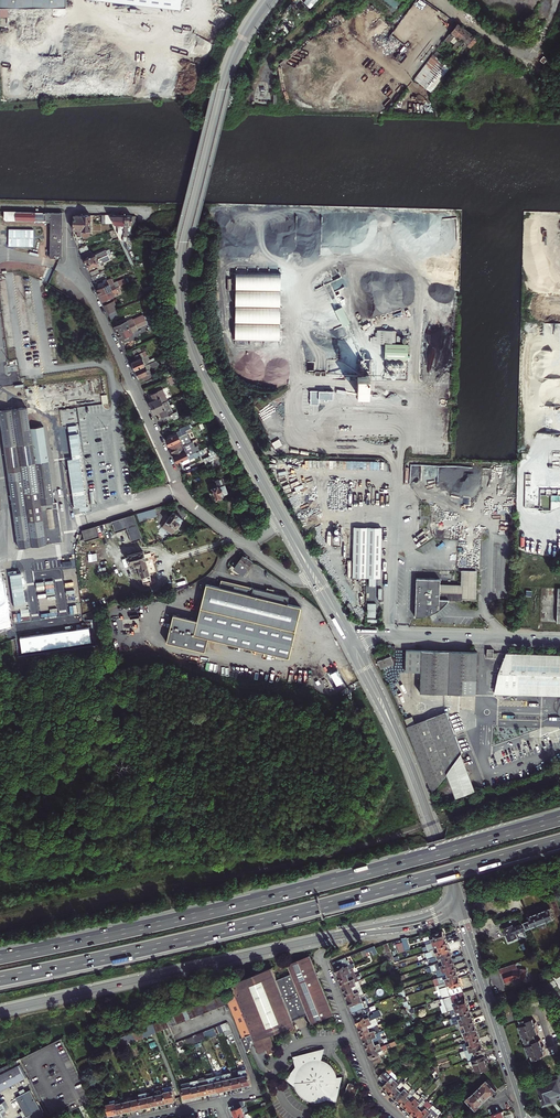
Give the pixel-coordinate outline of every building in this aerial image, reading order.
[(180,10),(181,0),(95,0),(180,10)] [(353,19),(378,38),(388,24),(363,6),(353,19)] [(456,25),(448,35),(445,40),(450,43),(451,41),(453,39),(462,26),(460,24),(458,23),(456,25)] [(464,27),(462,26),(453,39),(455,40),(453,43),(455,44),(466,29),(465,28),(464,27)] [(453,47),(457,50),(470,32),(468,31),(466,29),(455,44),(453,47)] [(472,33),(470,32),(457,50),(454,54),(458,57),(467,45),(475,35),(472,33)] [(479,38),(475,35),(467,45),(471,48),(479,38)] [(437,50),(434,54),(417,78),(434,90),(451,67),(439,58),(442,54),(437,50)] [(6,220),(50,221),(50,258),(61,258),(62,214),(4,212),(4,218),(4,219),(5,220),(6,220)] [(81,216),(81,230),(90,231),(90,233),(93,233),(93,225),(90,225),(91,216),(81,215),(81,216)] [(124,233),(125,215),(110,215),(113,224),(114,225),(118,225),(118,229),(121,229),(121,233),(124,233)] [(130,233),(131,224),(132,216),(125,215),(124,233),(123,241),(126,241),(127,233),(130,233)] [(81,230),(81,216),(73,216),(73,230),(77,230),(77,237),(80,237),(81,230)] [(120,242),(118,238),(112,241),(107,243),(108,246),(120,242)] [(86,265),(108,255),(106,249),(83,259),(86,265)] [(86,265),(88,270),(100,264),(100,263),(105,261),(104,261),(110,258),(108,255),(86,265)] [(131,274),(134,272),(129,261),(126,262),(127,264),(126,264),(131,274)] [(48,284),(53,274),(48,271),(43,282),(48,284)] [(236,289),(281,291),(281,274),(236,273),(236,289)] [(101,288),(97,289),(100,295),(126,283),(124,280),(115,284),(116,286),(115,286),(113,283),(109,284),(105,286),(105,285),(101,287),(101,288)] [(111,298),(110,297),(114,296),(114,295),(118,293),(116,289),(118,289),(118,290),(129,285),(128,283),(128,282),(126,283),(100,295),(102,301),(107,299),(107,300),(111,298)] [(236,289),(236,306),(280,308),(281,291),(236,289)] [(109,314),(115,311),(117,310),(114,302),(105,306),(109,314)] [(235,323),(280,325),(280,308),(236,306),(235,323)] [(115,311),(109,314),(112,321),(118,318),(115,311)] [(117,333),(146,320),(154,316),(152,313),(144,317),(145,318),(141,320),(141,319),(136,321),(136,322),(134,323),(132,319),(122,323),(122,322),(118,324),(119,325),(114,327),(117,333)] [(128,337),(128,336),(134,333),(134,331),(137,329),(137,328),(147,323),(146,320),(117,333),(120,339),(125,337),(125,338),(128,337)] [(235,323),(235,340),(279,341),(280,325),(235,323)] [(379,344),(398,345),(398,332),(380,330),(379,337),(379,344)] [(134,371),(157,360),(156,358),(155,359),(155,358),(148,362),(145,357),(147,356),(145,351),(134,357),(136,361),(131,363),(134,371)] [(161,364),(158,360),(157,360),(134,371),(138,378),(143,375),(145,379),(152,376),(151,374),(150,375),(148,370),(161,364)] [(179,374),(172,378),(175,383),(182,380),(179,374)] [(370,375),(359,375),(358,385),(358,393),(370,394),(370,385),(370,375)] [(151,394),(154,400),(149,402),(151,407),(152,408),(167,401),(162,390),(151,394)] [(320,399),(325,399),(325,401),(329,401),(329,399),(334,400),(334,392),(312,391),(311,404),(319,405),(320,399)] [(152,408),(154,414),(158,412),(160,413),(161,417),(172,411),(167,401),(152,408)] [(26,408),(0,411),(0,417),(18,548),(62,542),(56,502),(53,502),(43,426),(29,428),(26,408)] [(168,422),(179,417),(177,412),(166,417),(168,422)] [(200,421),(196,413),(187,417),(191,425),(200,421)] [(177,434),(166,439),(169,445),(180,440),(179,437),(187,433),(185,431),(190,429),(188,425),(180,429),(180,430),(177,432),(177,434)] [(172,451),(191,442),(187,433),(179,437),(180,440),(169,445),(172,451)] [(194,446),(192,441),(191,442),(172,451),(174,456),(185,451),(186,454),(188,453),(189,455),(198,451),(199,450),(197,445),(194,446)] [(200,454),(198,451),(189,455),(188,453),(186,454),(185,451),(174,456),(177,462),(181,460),(183,465),(190,461),(189,459),(200,454)] [(211,455),(203,459),(205,463),(213,460),(211,455)] [(218,459),(214,461),(216,465),(214,466),(216,470),(222,467),(218,459)] [(380,461),(312,459),(312,468),(380,469),(380,461)] [(225,485),(219,487),(218,486),(212,488),(216,500),(222,498),(221,495),(228,493),(225,485)] [(139,521),(157,516),(154,507),(136,512),(139,521)] [(171,529),(172,527),(175,529),(177,529),(180,525),(180,523),(182,519),(173,512),(166,522),(167,523),(164,526),(165,527),(169,530),(171,529)] [(142,546),(144,545),(134,515),(110,522),(114,533),(126,529),(130,543),(139,540),(142,546)] [(488,515),(488,530),(505,530),(505,516),(488,515)] [(80,530),(83,541),(98,537),(95,526),(80,530)] [(382,578),(383,527),(354,527),(353,577),(368,578),(378,578),(382,578)] [(132,550),(124,552),(128,564),(130,563),(133,574),(139,572),(143,583),(151,581),(144,559),(145,559),(144,554),(143,552),(134,555),(132,550)] [(244,554),(238,563),(234,568),(242,575),(251,562),(245,557),(246,556),(244,554)] [(477,571),(463,571),(463,585),(458,584),(442,584),(442,578),(418,577),(416,616),(419,616),(423,615),(427,614),(429,614),(430,613),(433,612),(436,611),(440,609),(442,607),(445,605),(447,603),(449,601),(450,598),(476,600),(476,592),(478,592),(478,589),(476,589),(477,571)] [(216,587),(203,584),(194,620),(170,615),(164,642),(202,651),(205,638),(286,656),(294,623),(298,606),(285,603),(287,596),(271,592),(271,589),(265,588),(264,590),(218,580),(216,587)] [(377,604),(368,604),(368,617),(377,618),(377,604)] [(11,628),(9,611),(3,612),(2,608),(0,609),(0,629),(11,628)] [(20,637),(22,652),(92,641),(89,626),(20,637)] [(376,654),(388,682),(392,680),(386,665),(395,662),(389,647),(378,651),(376,654)] [(479,650),(408,648),(407,669),(422,670),(422,690),(477,693),(479,650)] [(510,652),(496,693),(559,695),(559,653),(510,652)] [(332,686),(351,676),(345,665),(326,675),(332,686)] [(416,723),(414,718),(409,720),(407,717),(404,718),(432,792),(448,774),(457,798),(476,791),(448,711),(416,723)] [(476,899),(477,903),(479,910),(484,908),(481,898),(476,899)] [(533,927),(540,924),(545,922),(554,919),(550,908),(528,917),(530,921),(533,927)] [(527,930),(533,927),(530,921),(524,924),(527,930)] [(513,925),(504,929),(506,935),(509,942),(518,938),(516,934),(527,930),(524,924),(514,927),(513,925)] [(443,931),(430,936),(432,943),(445,939),(443,931)] [(432,951),(435,950),(448,946),(445,939),(432,943),(427,945),(430,951),(432,951)] [(388,944),(384,946),(391,962),(395,961),(388,944)] [(365,950),(368,957),(367,952),(372,950),(374,955),(378,953),(376,949),(375,946),(365,950)] [(384,946),(380,947),(383,955),(388,963),(391,962),(384,946)] [(434,958),(450,952),(448,946),(435,950),(432,951),(434,958)] [(440,963),(452,959),(450,952),(434,958),(431,959),(432,963),(439,961),(440,963)] [(287,966),(289,971),(295,968),(312,961),(310,956),(287,966)] [(346,958),(333,963),(338,975),(353,968),(356,967),(354,964),(349,966),(346,958)] [(442,970),(454,966),(452,959),(440,963),(431,966),(431,968),(427,970),(428,974),(439,971),(442,970)] [(295,1025),(294,1021),(307,1015),(311,1024),(334,1015),(312,961),(295,968),(289,971),(291,975),(277,981),(275,976),(247,987),(225,996),(235,1018),(244,1039),(241,1040),(247,1054),(252,1046),(256,1045),(259,1054),(267,1051),(269,1055),(276,1052),(270,1036),(295,1025)] [(444,977),(457,972),(454,966),(442,970),(444,977)] [(353,968),(338,975),(340,981),(356,975),(353,968)] [(516,971),(515,968),(502,972),(504,977),(506,977),(507,980),(505,980),(507,986),(509,986),(514,985),(514,983),(516,982),(527,983),(527,978),(528,971),(520,971),(517,972),(516,971)] [(234,991),(225,995),(225,996),(247,987),(275,976),(272,969),(232,986),(234,991)] [(459,979),(457,972),(444,977),(446,983),(459,979)] [(356,975),(340,981),(341,983),(343,987),(358,981),(356,974),(356,975)] [(450,996),(464,992),(459,979),(446,983),(438,986),(439,988),(443,999),(450,996)] [(343,987),(345,994),(361,988),(359,981),(358,981),(343,987)] [(348,1000),(361,995),(364,994),(361,988),(345,994),(348,1000)] [(439,988),(432,990),(436,1001),(443,999),(439,988)] [(464,992),(450,996),(454,1006),(447,1008),(448,1012),(450,1012),(468,1006),(464,992)] [(361,995),(348,1000),(350,1005),(354,1013),(366,1008),(369,1007),(367,1001),(364,1002),(361,995)] [(452,1019),(457,1017),(470,1012),(468,1006),(450,1012),(452,1019)] [(355,1018),(359,1026),(371,1020),(382,1015),(381,1011),(371,1015),(372,1017),(370,1018),(366,1008),(354,1013),(355,1018)] [(455,1025),(460,1024),(473,1019),(470,1012),(457,1017),(458,1020),(454,1022),(455,1025)] [(539,1031),(536,1025),(538,1024),(536,1020),(535,1021),(534,1017),(530,1018),(529,1016),(520,1019),(522,1024),(519,1025),(523,1036),(524,1036),(527,1044),(525,1045),(529,1056),(532,1055),(534,1060),(542,1057),(542,1054),(545,1052),(544,1048),(545,1048),(544,1044),(543,1044),(540,1037),(537,1039),(535,1033),(539,1031)] [(153,1024),(157,1034),(170,1028),(167,1019),(153,1024)] [(462,1030),(466,1029),(475,1026),(473,1019),(460,1024),(462,1030)] [(359,1026),(361,1032),(370,1029),(374,1027),(371,1020),(359,1026)] [(141,1029),(145,1038),(157,1034),(153,1024),(141,1029)] [(463,1033),(464,1037),(477,1032),(475,1026),(466,1029),(467,1032),(463,1033)] [(141,1029),(134,1032),(138,1041),(145,1038),(141,1029)] [(361,1032),(364,1038),(376,1033),(375,1030),(371,1031),(370,1029),(361,1032)] [(477,1032),(464,1037),(465,1040),(467,1040),(468,1043),(480,1039),(477,1032)] [(365,1041),(366,1045),(375,1041),(374,1038),(378,1036),(376,1033),(364,1038),(365,1041)] [(122,1046),(130,1043),(127,1035),(119,1038),(122,1046)] [(72,1108),(92,1098),(62,1037),(44,1047),(22,1058),(26,1066),(30,1075),(32,1078),(42,1100),(49,1114),(68,1105),(70,1104),(72,1108)] [(467,1043),(469,1050),(482,1045),(480,1039),(468,1043),(467,1043)] [(366,1045),(369,1051),(381,1046),(380,1043),(376,1044),(375,1041),(366,1045)] [(482,1045),(469,1050),(466,1051),(469,1062),(474,1061),(486,1057),(482,1045)] [(369,1051),(374,1065),(383,1061),(381,1055),(385,1054),(381,1046),(369,1051)] [(292,1056),(295,1066),(285,1079),(291,1084),(291,1085),(292,1088),(293,1090),(294,1093),(296,1095),(298,1097),(300,1099),(302,1101),(304,1102),(306,1103),(309,1104),(311,1105),(314,1105),(316,1105),(319,1104),(321,1104),(324,1103),(326,1101),(327,1101),(328,1101),(329,1101),(330,1101),(336,1102),(337,1094),(338,1092),(339,1089),(340,1087),(340,1083),(342,1076),(337,1076),(336,1075),(336,1073),(335,1071),(333,1069),(332,1068),(331,1066),(329,1064),(327,1063),(325,1062),(323,1061),(321,1060),(323,1048),(292,1056)] [(486,1057),(474,1061),(475,1065),(473,1066),(476,1074),(490,1069),(486,1057)] [(26,1078),(19,1065),(17,1061),(0,1069),(0,1091),(26,1078)] [(21,1064),(19,1065),(26,1078),(28,1077),(27,1076),(30,1075),(26,1066),(23,1068),(21,1064)] [(386,1070),(379,1076),(386,1083),(383,1086),(388,1091),(398,1081),(386,1070)] [(251,1086),(249,1076),(247,1071),(240,1073),(243,1088),(251,1086)] [(243,1088),(240,1073),(232,1074),(235,1089),(243,1088)] [(235,1089),(232,1074),(224,1076),(225,1081),(227,1091),(235,1089)] [(215,1077),(207,1079),(211,1094),(219,1093),(216,1079),(215,1077)] [(42,1100),(32,1078),(27,1080),(38,1102),(42,1100)] [(219,1093),(227,1091),(225,1081),(223,1081),(222,1078),(216,1079),(219,1093)] [(211,1094),(207,1079),(199,1081),(202,1096),(211,1094)] [(484,1084),(472,1096),(471,1095),(467,1099),(476,1109),(481,1105),(480,1105),(492,1094),(493,1094),(497,1090),(487,1080),(483,1084),(484,1084)] [(202,1096),(199,1081),(191,1083),(194,1098),(202,1096)] [(388,1091),(393,1096),(402,1087),(399,1084),(400,1083),(398,1081),(388,1091)] [(538,1088),(543,1103),(552,1101),(550,1095),(559,1092),(559,1087),(558,1082),(538,1088)] [(194,1098),(191,1083),(182,1084),(186,1100),(194,1098)] [(349,1083),(345,1095),(355,1099),(360,1087),(349,1083)] [(164,1089),(168,1103),(177,1101),(173,1086),(164,1088),(164,1089)] [(393,1096),(399,1101),(408,1091),(405,1088),(405,1090),(402,1087),(393,1096)] [(160,1105),(168,1103),(164,1089),(157,1091),(157,1092),(158,1095),(160,1105)] [(408,1091),(399,1101),(404,1106),(413,1096),(408,1091)] [(28,1093),(24,1095),(19,1097),(14,1100),(20,1113),(23,1117),(40,1117),(28,1093)] [(144,1108),(153,1106),(150,1096),(150,1094),(149,1093),(141,1094),(142,1098),(144,1108)] [(413,1096),(404,1106),(409,1110),(420,1098),(415,1093),(413,1096)] [(160,1105),(158,1095),(150,1096),(153,1106),(160,1105)] [(420,1098),(409,1110),(410,1111),(414,1115),(426,1102),(423,1099),(425,1097),(423,1095),(420,1098)] [(144,1108),(142,1098),(133,1100),(136,1110),(144,1108)] [(119,1114),(127,1112),(125,1102),(124,1099),(116,1101),(119,1114)] [(110,1115),(119,1114),(116,1101),(116,1100),(110,1101),(111,1104),(107,1105),(110,1115)] [(136,1110),(133,1100),(125,1102),(127,1112),(136,1110)] [(418,1117),(421,1117),(433,1105),(427,1101),(426,1102),(414,1115),(418,1117)] [(237,1117),(239,1117),(247,1115),(246,1114),(248,1113),(245,1107),(244,1102),(234,1104),(236,1111),(234,1112),(237,1117)] [(433,1105),(421,1117),(437,1117),(442,1113),(433,1105)]
